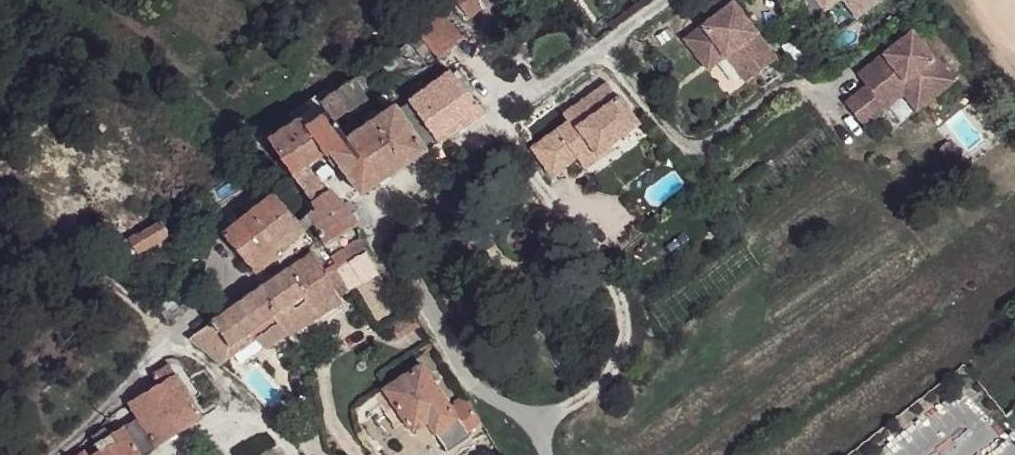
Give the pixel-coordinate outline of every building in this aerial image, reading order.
[(469,17),(494,0),(456,0),(469,17)] [(713,23),(737,4),(734,0),(720,0),(705,12),(713,23)] [(827,13),(842,0),(817,0),(827,13)] [(859,20),(885,0),(843,0),(859,20)] [(423,1),(404,21),(415,33),(418,37),(430,50),(439,60),(462,40),(433,8),(431,9),(423,1)] [(689,42),(708,67),(726,53),(730,58),(737,54),(757,79),(781,61),(756,29),(753,32),(747,24),(750,22),(737,4),(713,23),(689,42)] [(750,22),(747,24),(753,32),(756,29),(750,22)] [(917,31),(910,38),(931,65),(939,58),(917,31)] [(423,54),(430,50),(418,37),(412,41),(423,54)] [(861,75),(869,87),(882,103),(907,83),(923,103),(937,92),(940,97),(958,83),(939,58),(931,65),(910,38),(861,75)] [(726,53),(708,67),(712,72),(730,58),(726,53)] [(737,54),(730,58),(750,84),(757,79),(737,54)] [(372,69),(357,79),(362,87),(370,83),(371,84),(379,79),(372,69)] [(450,73),(449,73),(410,102),(426,124),(439,143),(484,112),(450,73)] [(919,113),(940,97),(937,92),(923,103),(907,83),(882,103),(888,111),(906,96),(919,113)] [(571,123),(535,150),(555,177),(579,159),(604,142),(609,149),(613,146),(642,125),(623,98),(621,99),(611,84),(566,116),(571,123)] [(869,87),(859,94),(878,118),(888,111),(882,103),(869,87)] [(878,118),(859,94),(847,104),(866,127),(878,118)] [(426,124),(410,102),(400,109),(414,132),(427,152),(439,143),(426,124)] [(332,151),(362,195),(427,152),(414,132),(400,109),(397,107),(367,127),(361,131),(354,119),(339,129),(329,114),(311,127),(326,155),(332,151)] [(326,155),(311,127),(310,125),(306,120),(299,119),(290,125),(292,126),(297,136),(292,140),(311,164),(326,155)] [(290,125),(267,140),(293,175),(311,164),(292,140),(297,136),(292,126),(290,125)] [(604,142),(579,159),(588,171),(616,150),(613,146),(609,149),(604,142)] [(311,164),(293,175),(314,203),(328,192),(311,164)] [(325,244),(356,224),(345,207),(331,191),(328,192),(314,203),(318,209),(310,214),(315,222),(325,244)] [(223,235),(255,273),(279,256),(278,252),(305,229),(300,223),(274,194),(223,235)] [(131,237),(137,251),(166,234),(159,221),(131,237)] [(98,257),(109,268),(137,251),(131,237),(98,257)] [(331,258),(338,268),(361,256),(355,246),(331,258)] [(330,273),(315,252),(263,287),(279,312),(285,320),(290,330),(317,313),(317,311),(344,294),(344,292),(330,273)] [(380,272),(366,253),(361,256),(338,268),(350,288),(380,272)] [(338,268),(330,273),(344,292),(350,288),(338,268)] [(215,323),(229,345),(260,326),(279,312),(263,287),(213,320),(215,323)] [(166,291),(153,302),(169,322),(182,311),(166,291)] [(317,313),(290,330),(293,335),(348,297),(344,294),(317,311),(317,313)] [(285,320),(279,312),(260,326),(264,333),(285,320)] [(415,316),(395,329),(402,341),(423,328),(415,316)] [(285,320),(264,333),(269,342),(290,330),(285,320)] [(229,345),(215,323),(207,328),(216,342),(220,340),(225,348),(229,345)] [(264,333),(260,326),(229,345),(225,348),(224,350),(228,358),(264,333)] [(448,402),(425,364),(390,385),(386,387),(391,397),(397,406),(405,419),(412,430),(428,422),(441,442),(446,452),(469,438),(465,430),(478,424),(478,419),(464,393),(448,402)] [(153,378),(158,387),(174,377),(168,368),(153,378)] [(182,372),(175,377),(191,401),(197,397),(182,372)] [(147,434),(155,447),(202,419),(191,401),(175,377),(174,377),(158,387),(129,405),(137,419),(147,434)] [(394,425),(405,419),(397,406),(388,412),(387,413),(394,425)] [(137,419),(110,434),(95,445),(99,453),(95,454),(140,454),(132,443),(147,434),(137,419)] [(428,422),(412,430),(425,451),(441,442),(428,422)] [(95,445),(110,434),(107,427),(92,436),(95,445)] [(140,454),(142,454),(155,447),(147,434),(132,443),(140,454)]
